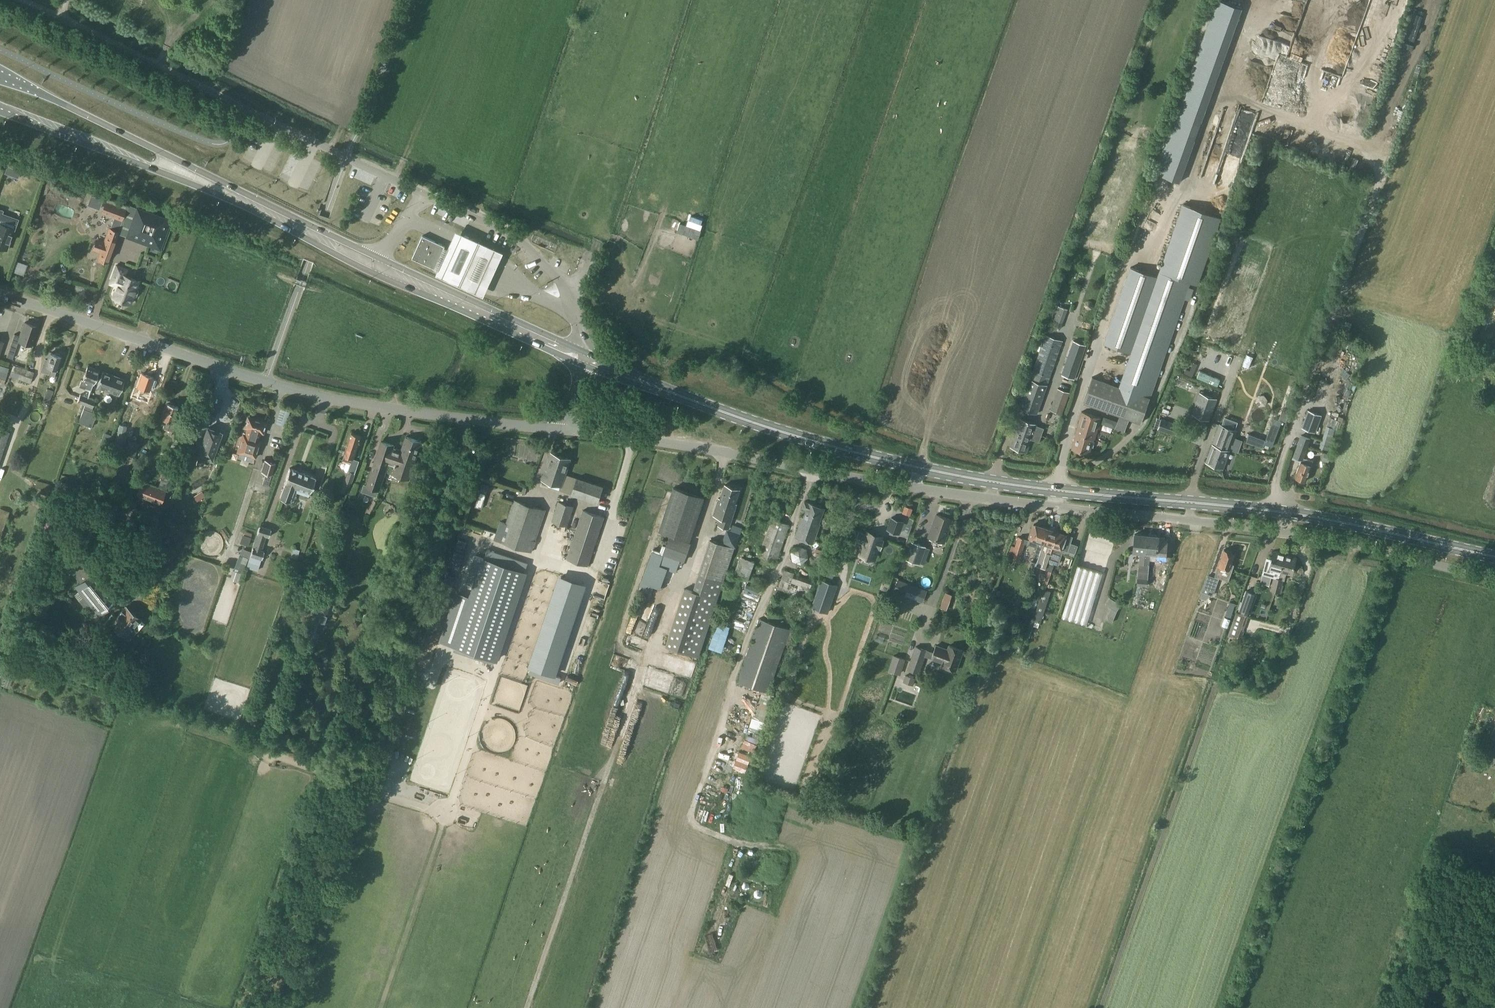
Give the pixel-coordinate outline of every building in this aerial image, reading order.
[(7,165),(5,173),(19,178),(21,170),(7,165)] [(103,199),(91,195),(88,205),(100,209),(103,199)] [(94,249),(101,251),(99,258),(108,262),(114,245),(119,231),(126,209),(105,201),(101,213),(114,218),(110,228),(105,242),(97,239),(94,249)] [(137,208),(128,233),(148,241),(150,237),(160,241),(167,219),(137,208)] [(7,250),(18,219),(3,213),(4,210),(0,209),(0,247),(7,250)] [(685,222),(682,233),(698,238),(701,227),(685,222)] [(501,253),(454,232),(452,237),(435,275),(482,297),(497,264),(501,253)] [(423,235),(413,257),(435,268),(446,245),(423,235)] [(108,284),(115,287),(111,298),(132,306),(135,297),(137,295),(139,290),(138,288),(141,280),(126,275),(129,268),(116,264),(108,284)] [(1083,402),(1120,415),(1118,421),(1127,425),(1130,419),(1141,423),(1150,397),(1151,397),(1185,298),(1190,299),(1194,289),(1189,288),(1191,282),(1159,271),(1121,379),(1119,385),(1093,376),(1083,402)] [(1127,273),(1103,343),(1124,350),(1149,280),(1127,273)] [(1062,328),(1068,309),(1056,305),(1049,324),(1062,328)] [(20,335),(15,334),(7,356),(13,358),(19,341),(32,346),(38,326),(25,322),(20,335)] [(1030,378),(1022,402),(1020,407),(1038,413),(1048,385),(1063,340),(1046,334),(1031,378),(1030,378)] [(1076,337),(1069,355),(1063,375),(1073,379),(1086,341),(1076,337)] [(41,371),(49,374),(49,373),(55,375),(57,369),(62,356),(51,352),(48,359),(45,358),(41,371)] [(11,373),(16,375),(15,377),(31,383),(35,372),(14,365),(11,373)] [(86,388),(91,389),(93,384),(98,369),(88,366),(83,379),(82,379),(79,386),(85,388),(86,388)] [(1200,370),(1197,377),(1217,385),(1220,379),(1200,370)] [(125,379),(103,371),(97,386),(119,394),(125,379)] [(133,391),(137,392),(136,395),(147,399),(154,377),(142,373),(141,377),(138,376),(133,391)] [(48,388),(44,398),(50,400),(53,391),(48,388)] [(1063,413),(1070,392),(1058,388),(1050,409),(1063,413)] [(1192,414),(1210,420),(1217,398),(1200,392),(1192,414)] [(88,397),(81,395),(78,401),(85,404),(88,397)] [(211,397),(208,405),(209,407),(219,410),(222,401),(222,399),(213,396),(211,397)] [(96,400),(88,397),(85,404),(85,405),(84,408),(92,411),(93,407),(96,400)] [(161,418),(166,419),(163,427),(172,430),(175,423),(178,422),(180,417),(179,415),(176,414),(179,407),(172,404),(173,402),(168,400),(161,418)] [(90,426),(92,427),(97,413),(92,411),(84,408),(80,419),(78,422),(90,426)] [(1076,433),(1094,438),(1095,439),(1102,417),(1082,411),(1076,433)] [(240,432),(242,433),(236,452),(256,458),(262,439),(260,438),(262,433),(263,433),(267,422),(248,416),(245,427),(242,426),(240,432)] [(1267,440),(1265,444),(1273,447),(1283,419),(1275,416),(1267,440)] [(1037,424),(1020,418),(1011,446),(1027,452),(1032,438),(1039,441),(1041,434),(1044,428),(1037,425),(1037,424)] [(1179,425),(1161,419),(1157,429),(1175,436),(1179,425)] [(1220,423),(1206,461),(1223,467),(1237,429),(1220,423)] [(120,424),(114,446),(122,448),(127,426),(120,424)] [(200,454),(200,457),(201,461),(205,462),(209,460),(210,458),(212,458),(221,432),(219,431),(218,427),(214,426),(210,428),(208,427),(199,454),(200,454)] [(1326,426),(1319,447),(1328,450),(1335,428),(1326,426)] [(172,444),(164,468),(159,486),(167,488),(173,471),(174,472),(182,447),(181,446),(186,429),(180,427),(175,445),(172,444)] [(0,428),(0,460),(10,432),(0,428)] [(352,462),(349,470),(342,490),(348,493),(355,473),(360,460),(354,458),(362,435),(352,432),(343,459),(352,462)] [(1072,448),(1089,454),(1094,438),(1076,433),(1072,448)] [(1249,434),(1246,443),(1263,449),(1265,444),(1267,440),(1249,434)] [(1301,435),(1293,456),(1301,459),(1295,476),(1306,480),(1313,461),(1304,458),(1311,439),(1301,435)] [(395,465),(396,465),(393,474),(409,479),(422,442),(406,436),(401,451),(393,449),(395,445),(381,440),(376,455),(385,458),(382,469),(387,470),(390,460),(396,462),(396,463),(395,465)] [(123,453),(135,457),(140,443),(128,439),(123,453)] [(1318,447),(1315,454),(1322,456),(1324,450),(1318,447)] [(543,480),(562,486),(560,490),(598,503),(603,486),(566,474),(571,459),(551,453),(543,480)] [(385,458),(376,455),(366,486),(380,491),(387,470),(382,469),(385,458)] [(263,483),(267,485),(265,489),(270,490),(271,486),(269,485),(276,463),(265,459),(262,470),(266,472),(263,483)] [(285,483),(280,498),(290,502),(295,486),(310,492),(316,477),(290,467),(285,483)] [(34,493),(48,497),(52,484),(37,480),(34,493)] [(166,490),(141,481),(136,495),(161,505),(166,490)] [(483,482),(475,506),(479,507),(482,508),(489,484),(487,484),(483,482)] [(713,515),(720,517),(718,525),(729,529),(731,521),(737,503),(736,503),(740,489),(725,484),(721,498),(719,497),(713,515)] [(674,487),(659,531),(670,534),(690,541),(705,497),(674,487)] [(546,510),(514,499),(500,541),(532,552),(546,510)] [(559,501),(552,521),(568,526),(574,506),(559,501)] [(804,517),(803,517),(796,536),(814,543),(821,523),(820,523),(825,507),(809,502),(805,501),(802,507),(807,509),(804,517)] [(910,514),(912,508),(905,505),(903,512),(910,514)] [(9,511),(0,508),(0,538),(9,511)] [(567,559),(588,566),(605,517),(583,509),(567,559)] [(80,514),(80,528),(78,528),(78,536),(86,536),(86,534),(95,534),(95,520),(97,520),(97,512),(89,513),(89,514),(80,514)] [(952,519),(936,514),(933,523),(949,529),(952,519)] [(892,517),(888,527),(888,529),(899,533),(904,519),(895,515),(894,518),(892,517)] [(790,524),(772,518),(759,556),(776,562),(790,524)] [(929,536),(944,542),(949,529),(933,523),(929,536)] [(1018,537),(1015,546),(1023,548),(1025,543),(1037,547),(1035,552),(1040,554),(1041,550),(1049,528),(1036,524),(1036,525),(1034,524),(1029,537),(1030,537),(1029,540),(1018,537)] [(271,528),(260,525),(249,561),(260,564),(264,550),(262,549),(266,536),(269,537),(271,528)] [(722,535),(724,543),(732,546),(734,544),(738,540),(736,531),(728,528),(722,535)] [(1041,550),(1048,553),(1047,556),(1050,557),(1051,553),(1058,531),(1049,528),(1041,550)] [(856,540),(866,544),(862,555),(873,558),(876,548),(881,549),(885,539),(880,537),(880,536),(870,532),(869,534),(859,530),(856,540)] [(244,534),(243,534),(240,543),(249,545),(251,537),(252,533),(245,531),(244,534)] [(1066,534),(1058,531),(1051,553),(1050,557),(1049,560),(1059,564),(1064,549),(1075,553),(1078,545),(1071,543),(1072,538),(1067,536),(1068,535),(1066,535),(1066,534)] [(231,545),(231,544),(230,542),(230,539),(228,537),(227,535),(224,533),(221,532),(219,532),(216,532),(214,532),(212,533),(210,535),(208,537),(207,539),(206,541),(206,544),(206,546),(207,549),(208,551),(209,553),(210,554),(213,555),(215,556),(218,557),(222,556),(225,555),(227,553),(229,550),(230,547),(231,545)] [(657,552),(653,550),(640,586),(649,590),(651,584),(654,585),(661,566),(675,571),(679,559),(684,561),(691,542),(670,534),(663,554),(657,552)] [(1135,534),(1133,552),(1140,552),(1137,585),(1141,573),(1144,574),(1147,535),(1135,534)] [(1147,535),(1146,553),(1157,554),(1158,549),(1163,550),(1163,548),(1164,536),(1155,535),(1154,534),(1151,534),(1151,535),(1147,535)] [(693,590),(684,587),(665,645),(698,656),(727,570),(735,547),(710,539),(693,590)] [(911,540),(905,559),(920,564),(924,554),(927,546),(911,540)] [(798,545),(791,551),(793,561),(802,564),(809,558),(807,548),(798,545)] [(1012,558),(1019,560),(1023,548),(1015,546),(1012,558)] [(293,547),(290,556),(297,558),(300,549),(293,547)] [(238,569),(237,571),(239,572),(236,581),(240,582),(243,573),(244,571),(248,558),(249,558),(251,551),(242,548),(239,555),(239,554),(235,568),(238,569)] [(1234,564),(1231,563),(1235,553),(1232,552),(1232,551),(1228,550),(1227,550),(1225,550),(1217,572),(1216,572),(1215,576),(1208,574),(1199,597),(1206,600),(1211,594),(1213,595),(1220,577),(1228,580),(1234,564)] [(1269,568),(1276,570),(1274,576),(1279,577),(1285,553),(1274,550),(1269,568)] [(1274,576),(1272,584),(1282,586),(1284,580),(1286,573),(1292,574),(1296,557),(1285,553),(1279,577),(1274,576)] [(742,556),(738,566),(735,576),(747,580),(750,572),(754,561),(742,556)] [(1049,570),(1045,581),(1044,584),(1047,585),(1052,571),(1054,564),(1048,562),(1046,569),(1049,570)] [(1062,616),(1087,624),(1102,572),(1078,564),(1062,616)] [(1049,570),(1046,569),(1043,568),(1040,579),(1045,581),(1049,570)] [(804,576),(785,569),(778,588),(806,598),(810,589),(813,580),(804,576)] [(77,586),(97,610),(100,607),(103,611),(114,602),(111,599),(114,596),(95,572),(77,586)] [(1141,575),(1140,583),(1149,584),(1150,576),(1142,575),(1141,575)] [(927,589),(899,578),(894,590),(922,601),(927,589)] [(822,580),(812,609),(827,614),(837,585),(822,580)] [(1272,584),(1270,590),(1280,593),(1282,586),(1272,584)] [(1051,591),(1043,589),(1033,620),(1034,620),(1033,623),(1032,623),(1028,635),(1036,637),(1051,591)] [(1248,616),(1250,617),(1251,615),(1255,617),(1257,610),(1253,609),(1252,613),(1250,612),(1256,595),(1257,596),(1257,593),(1257,592),(1247,589),(1239,613),(1249,616),(1248,616)] [(940,607),(949,610),(954,594),(946,591),(940,607)] [(43,596),(41,605),(49,607),(51,597),(43,596)] [(1108,615),(1109,620),(1112,622),(1117,611),(1121,604),(1110,597),(1106,604),(1111,607),(1108,615)] [(315,618),(312,618),(306,638),(317,642),(320,633),(318,632),(322,620),(319,620),(321,612),(325,614),(329,604),(319,600),(315,610),(317,611),(315,618)] [(1230,601),(1228,608),(1225,616),(1231,618),(1234,610),(1233,610),(1235,603),(1230,601)] [(305,602),(302,608),(308,611),(312,605),(305,602)] [(113,620),(117,623),(115,625),(129,638),(144,621),(126,606),(117,616),(113,612),(101,625),(105,629),(113,620)] [(1236,612),(1228,636),(1237,639),(1239,636),(1242,637),(1245,630),(1244,630),(1248,616),(1249,616),(1239,613),(1236,612)] [(1222,626),(1228,628),(1231,619),(1225,617),(1222,626)] [(737,681),(769,692),(791,629),(759,618),(737,681)] [(1019,634),(1016,646),(1021,647),(1024,636),(1019,634)] [(964,650),(949,644),(947,648),(935,644),(932,652),(928,650),(916,645),(907,669),(919,673),(923,662),(926,655),(931,657),(931,658),(942,662),(941,665),(957,671),(964,650)] [(900,674),(906,658),(895,655),(890,670),(900,674)] [(903,681),(913,685),(916,678),(906,675),(903,681)]
